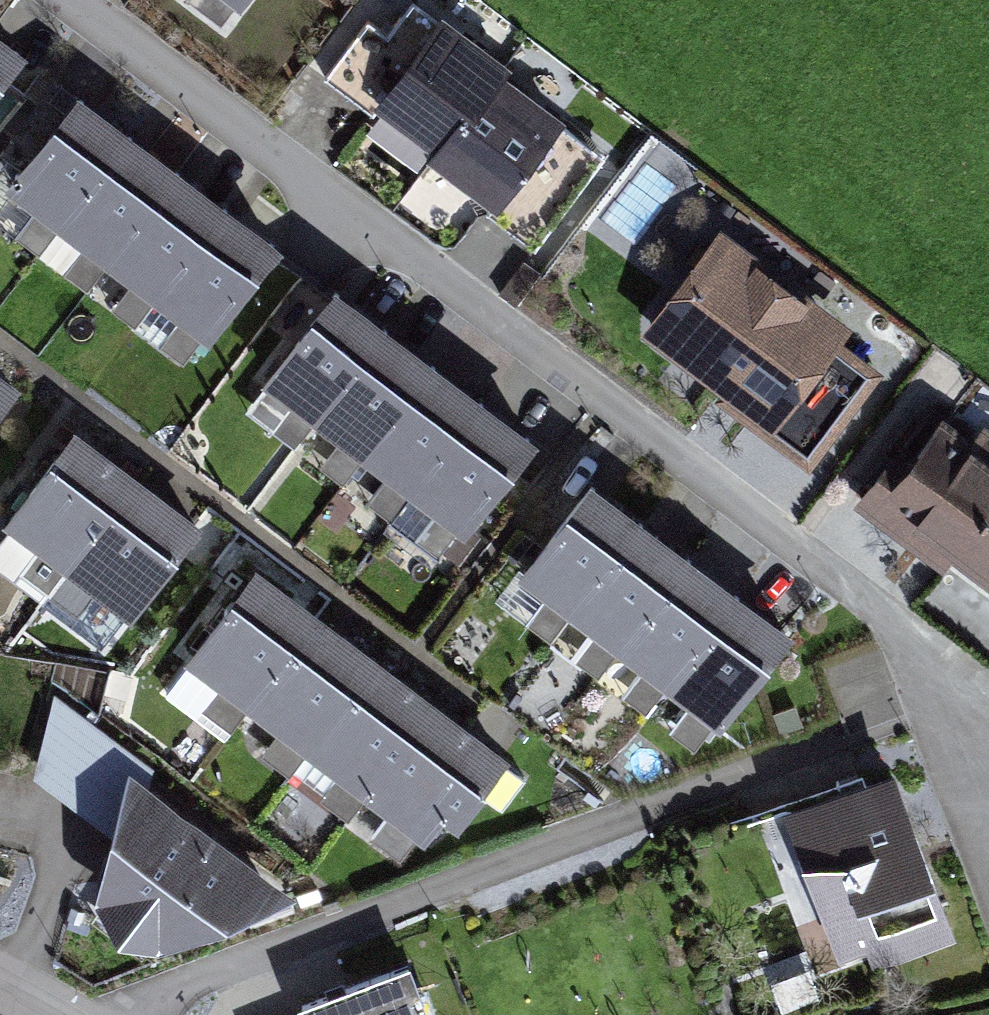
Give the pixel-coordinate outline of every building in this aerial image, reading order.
[(247,21),(263,0),(219,0),(247,21)] [(537,252),(610,155),(405,0),(387,0),(320,88),(537,252)] [(25,55),(0,36),(0,89),(25,55)] [(77,95),(5,189),(210,345),(282,250),(77,95)] [(737,235),(650,346),(811,471),(898,360),(737,235)] [(335,291),(263,386),(466,540),(539,444),(335,291)] [(20,391),(0,375),(0,417),(20,391)] [(988,595),(988,447),(936,406),(849,518),(942,591),(958,571),(988,595)] [(74,431),(2,527),(130,623),(203,526),(74,431)] [(591,482),(517,578),(720,732),(793,635),(591,482)] [(255,567),(183,663),(187,666),(164,696),(224,741),(246,712),(424,845),(443,819),(460,832),(514,760),(255,567)] [(304,900),(130,778),(102,898),(160,945),(304,900)] [(909,780),(790,823),(848,984),(967,941),(909,780)] [(354,1014),(435,1014),(424,988),(354,1014)]
